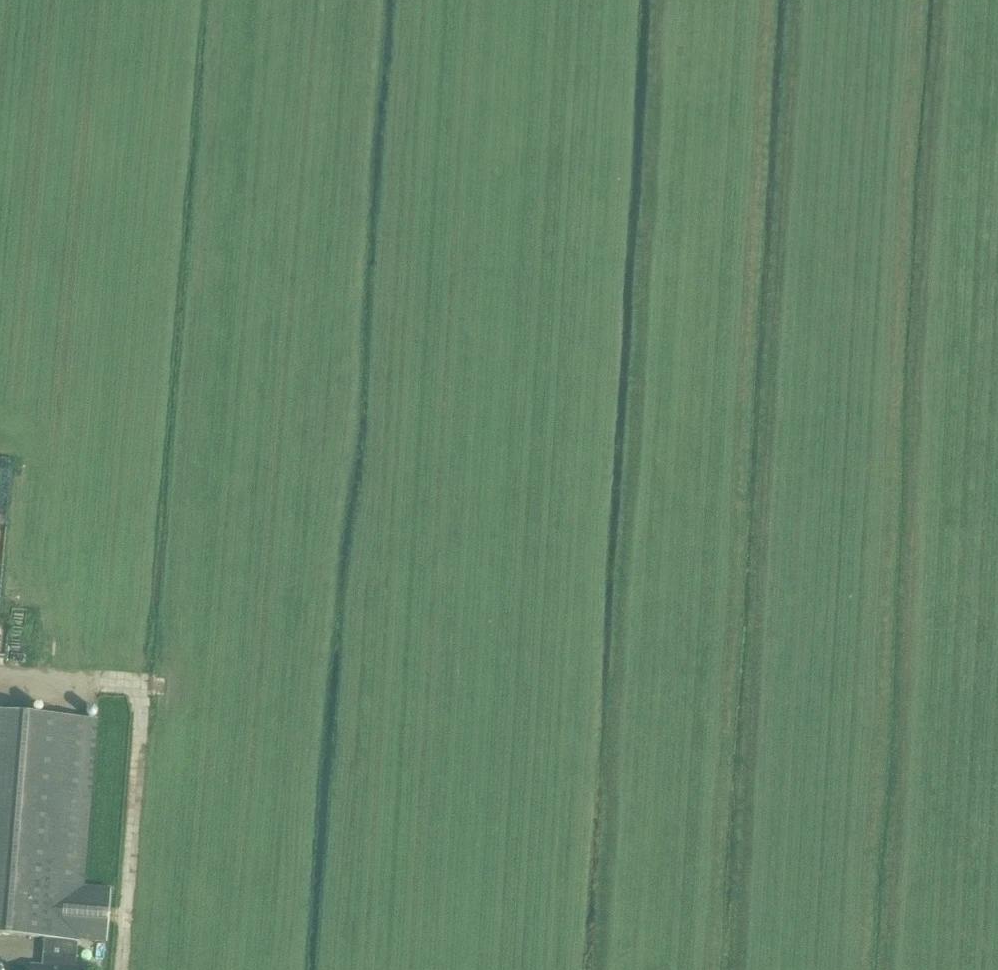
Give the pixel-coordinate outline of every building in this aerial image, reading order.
[(77,969),(73,969),(76,941),(79,941),(107,944),(111,889),(83,887),(96,721),(0,713),(0,935),(44,939),(42,967),(30,966),(30,969),(77,969)]
